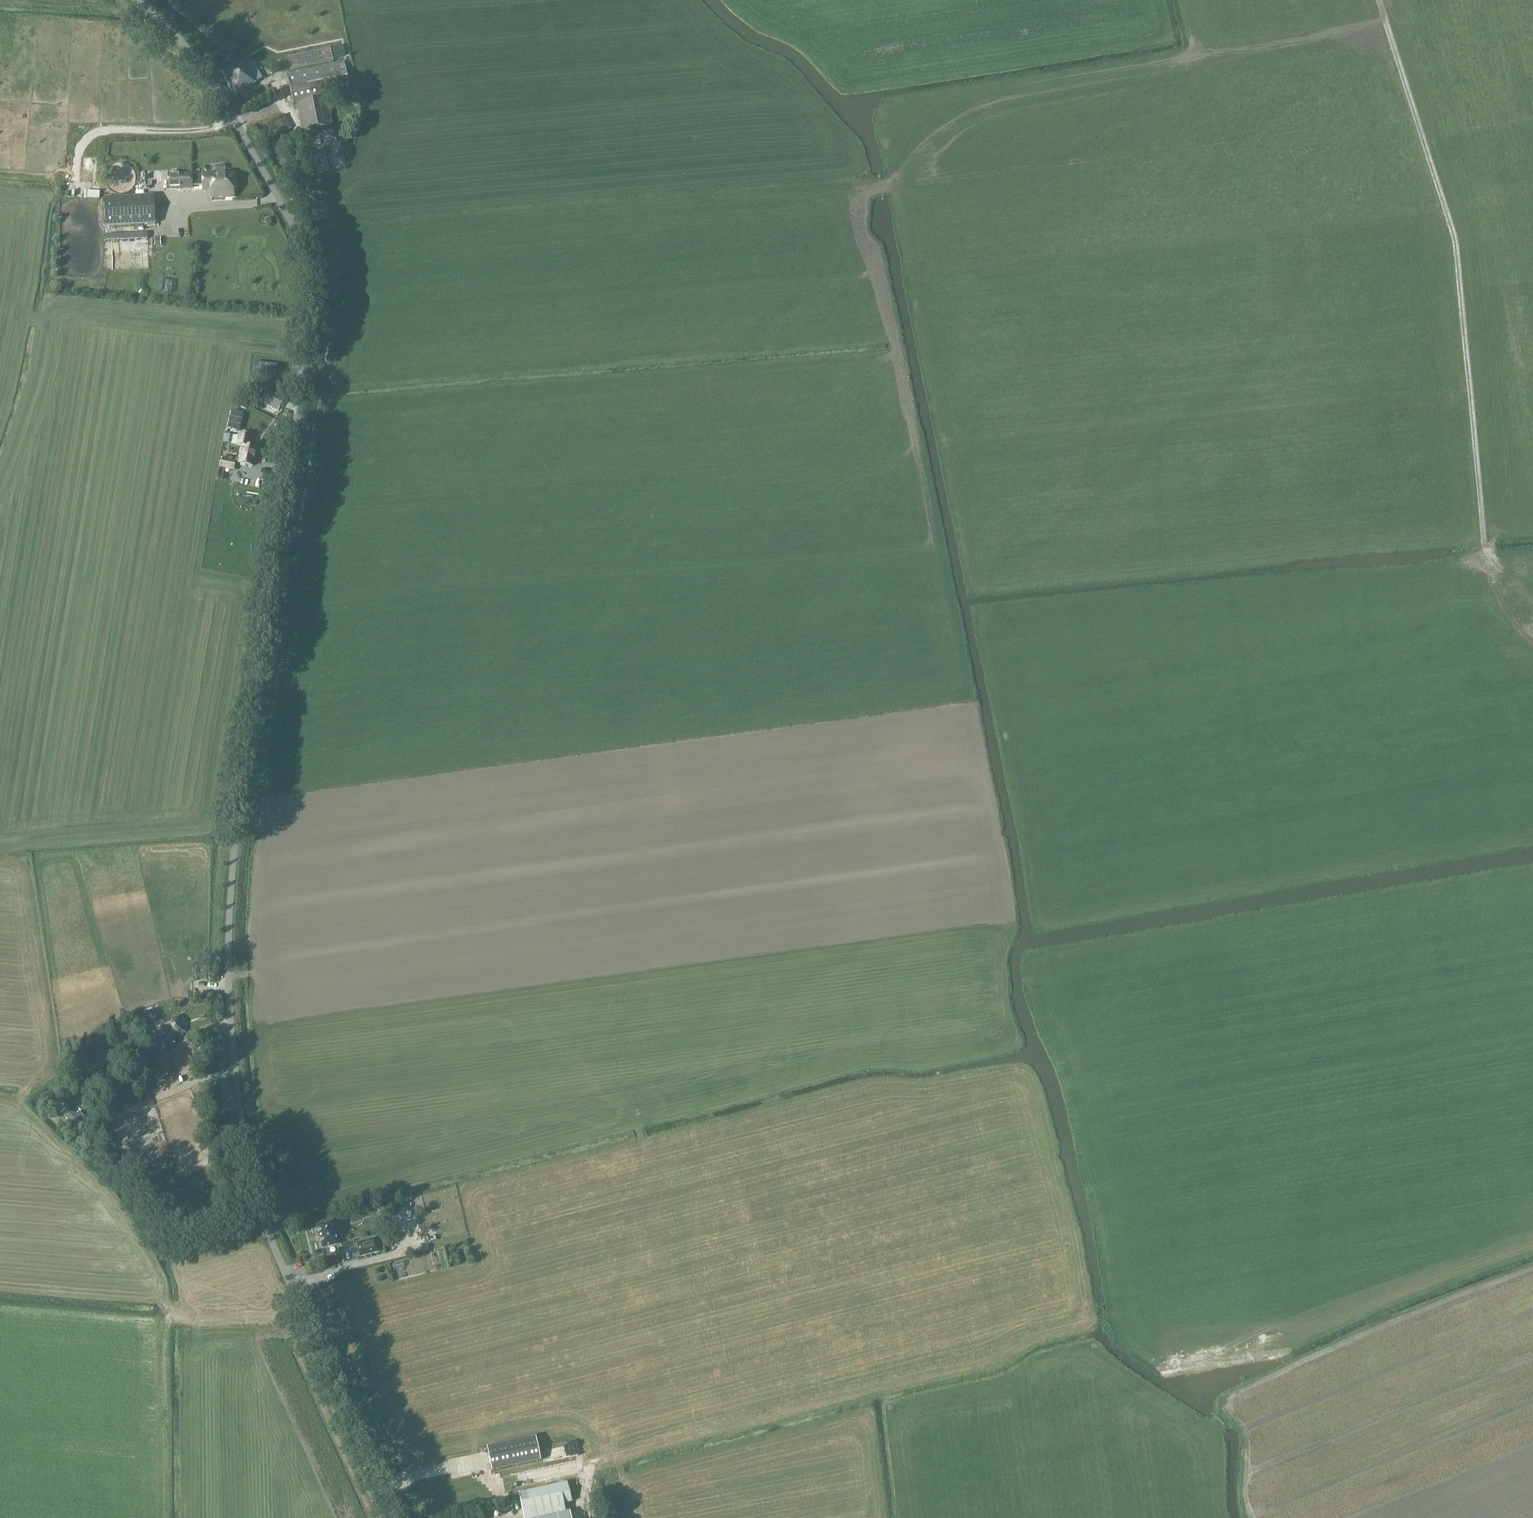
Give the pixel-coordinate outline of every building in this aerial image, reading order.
[(341,46),(333,48),(335,59),(343,57),(341,46)] [(244,59),(221,73),(234,97),(251,88),(250,86),(257,82),(256,82),(261,79),(252,61),(246,64),(244,59)] [(339,63),(287,74),(293,105),(298,104),(298,108),(303,131),(332,126),(327,97),(350,93),(344,62),(339,63)] [(284,116),(268,124),(276,137),(292,129),(284,116)] [(201,173),(193,173),(194,189),(202,188),(202,193),(210,193),(211,201),(235,200),(235,189),(237,187),(237,181),(234,179),(234,172),(201,174),(201,173)] [(193,173),(168,174),(169,190),(194,189),(193,173)] [(105,227),(155,226),(153,197),(104,199),(105,227)] [(253,373),(276,376),(277,366),(254,363),(253,373)] [(267,392),(262,403),(278,411),(283,400),(267,392)] [(230,428),(229,432),(240,434),(240,430),(244,414),(233,412),(230,428)] [(233,436),(231,444),(241,446),(238,464),(256,468),(258,457),(257,456),(258,448),(252,447),(253,438),(247,437),(248,433),(242,431),(241,436),(238,435),(237,437),(233,436)] [(222,460),(221,467),(233,470),(235,463),(222,460)] [(218,468),(216,478),(218,478),(223,479),(224,469),(218,468)] [(179,1016),(154,1025),(159,1038),(166,1036),(169,1035),(170,1038),(185,1032),(179,1016)] [(130,1024),(134,1037),(148,1032),(144,1019),(130,1024)] [(155,1056),(161,1079),(173,1075),(167,1053),(155,1056)] [(134,1082),(124,1086),(129,1098),(134,1095),(139,1093),(134,1082)] [(129,1098),(114,1105),(118,1113),(138,1103),(134,1095),(129,1098)] [(62,1114),(78,1131),(81,1134),(86,1128),(83,1126),(89,1120),(85,1116),(85,1117),(79,1112),(77,1115),(69,1106),(62,1114)] [(116,1128),(112,1121),(106,1125),(109,1131),(116,1128)] [(333,1222),(317,1226),(323,1250),(339,1246),(333,1222)] [(376,1237),(355,1242),(359,1257),(380,1252),(376,1237)] [(541,1461),(536,1438),(487,1449),(492,1472),(541,1461)] [(519,1493),(524,1517),(543,1517),(566,1513),(564,1504),(568,1504),(572,1503),(568,1482),(519,1493)]
